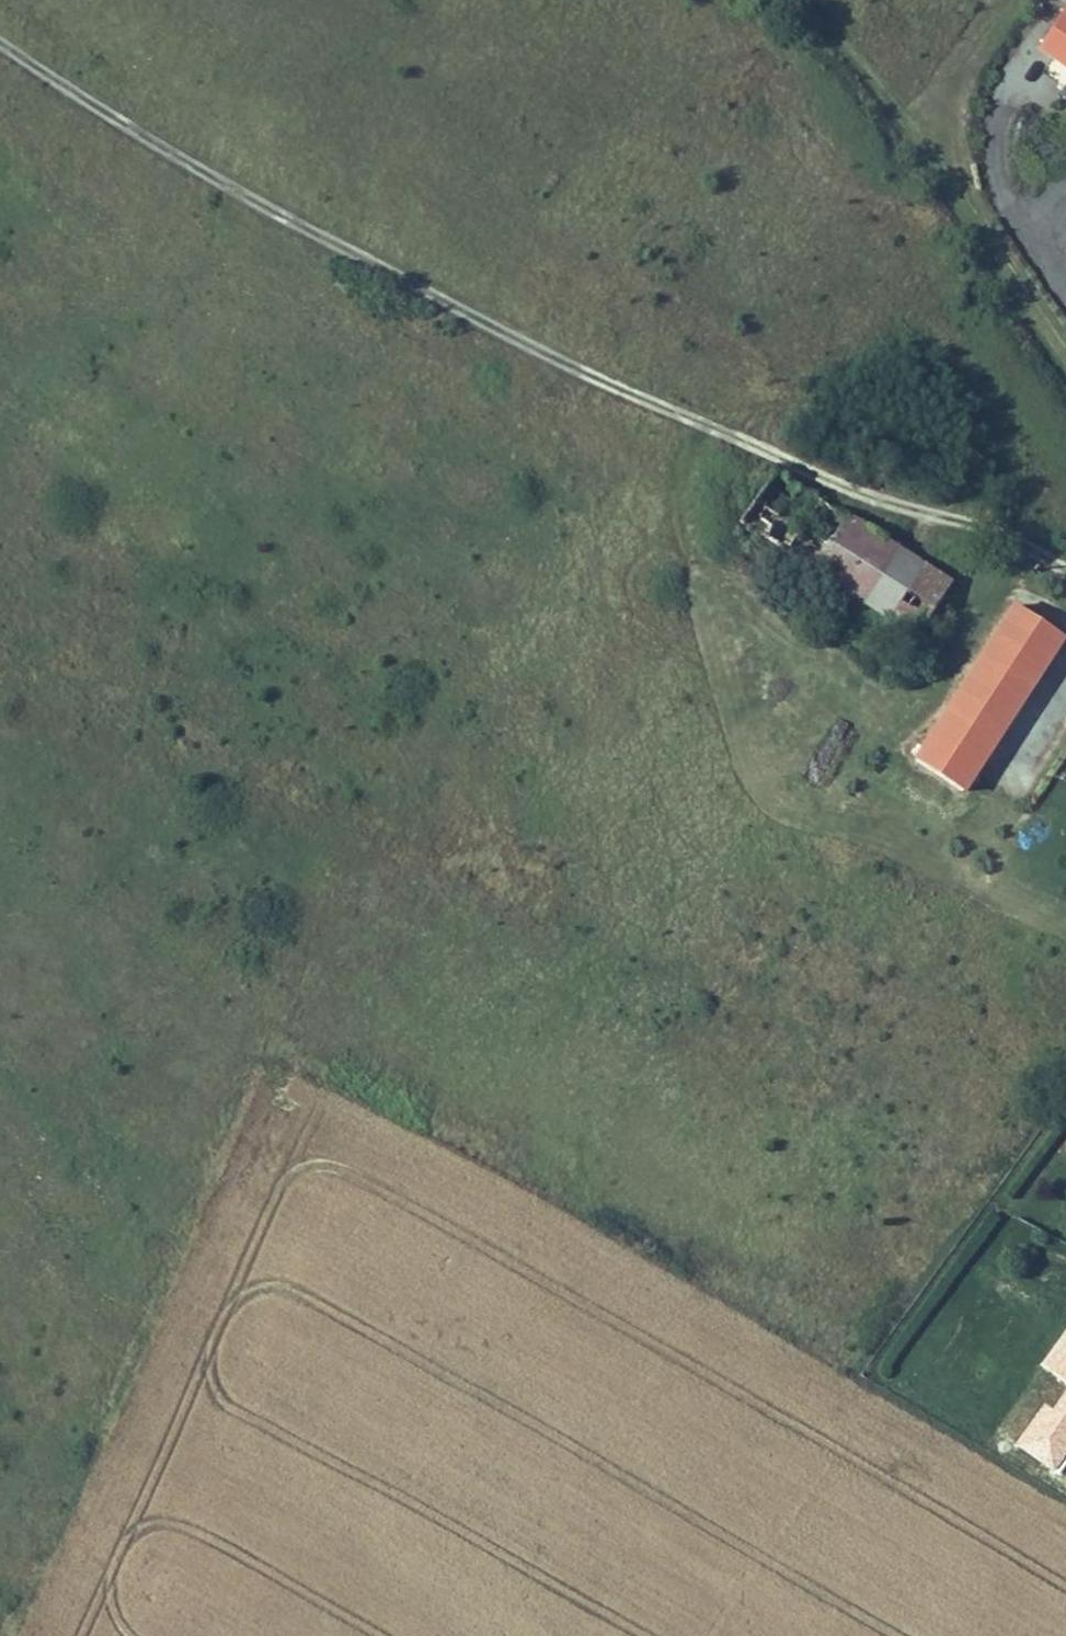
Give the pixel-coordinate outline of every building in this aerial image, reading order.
[(1049,55),(1065,66),(1065,65),(1065,31),(1049,55)] [(781,471),(747,520),(921,638),(954,589),(781,471)] [(962,797),(1065,643),(1019,611),(915,765),(962,797)]
